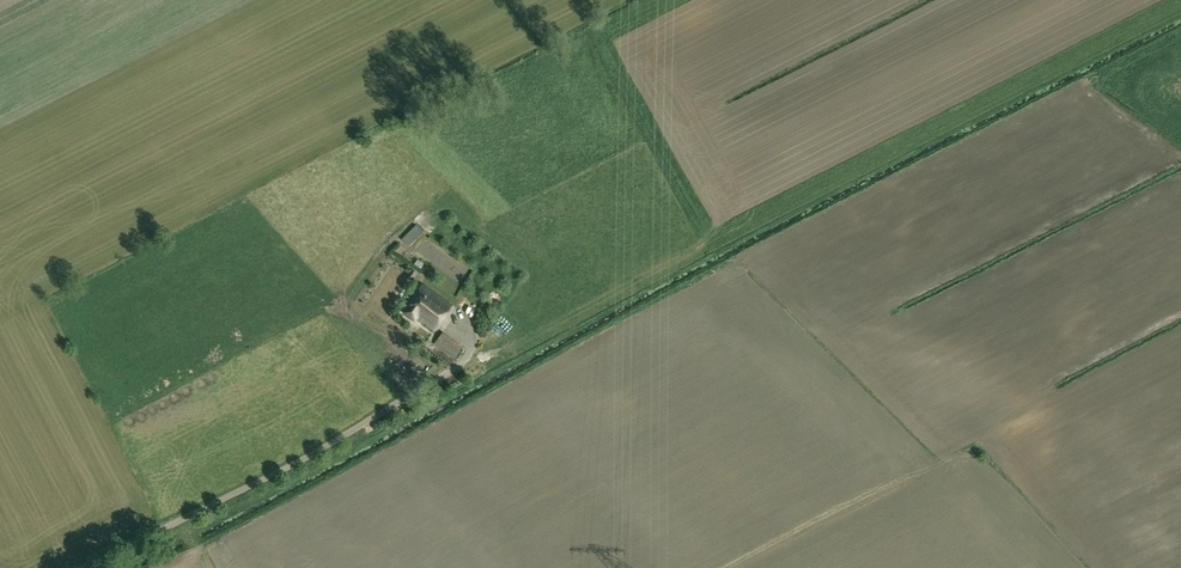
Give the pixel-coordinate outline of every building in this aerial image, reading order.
[(409,246),(423,232),(424,231),(417,224),(416,225),(402,239),(409,246)] [(418,274),(410,269),(405,275),(413,281),(418,274)] [(433,331),(451,306),(422,285),(402,312),(413,320),(415,318),(433,331)] [(443,333),(434,345),(455,359),(464,348),(443,333)]
